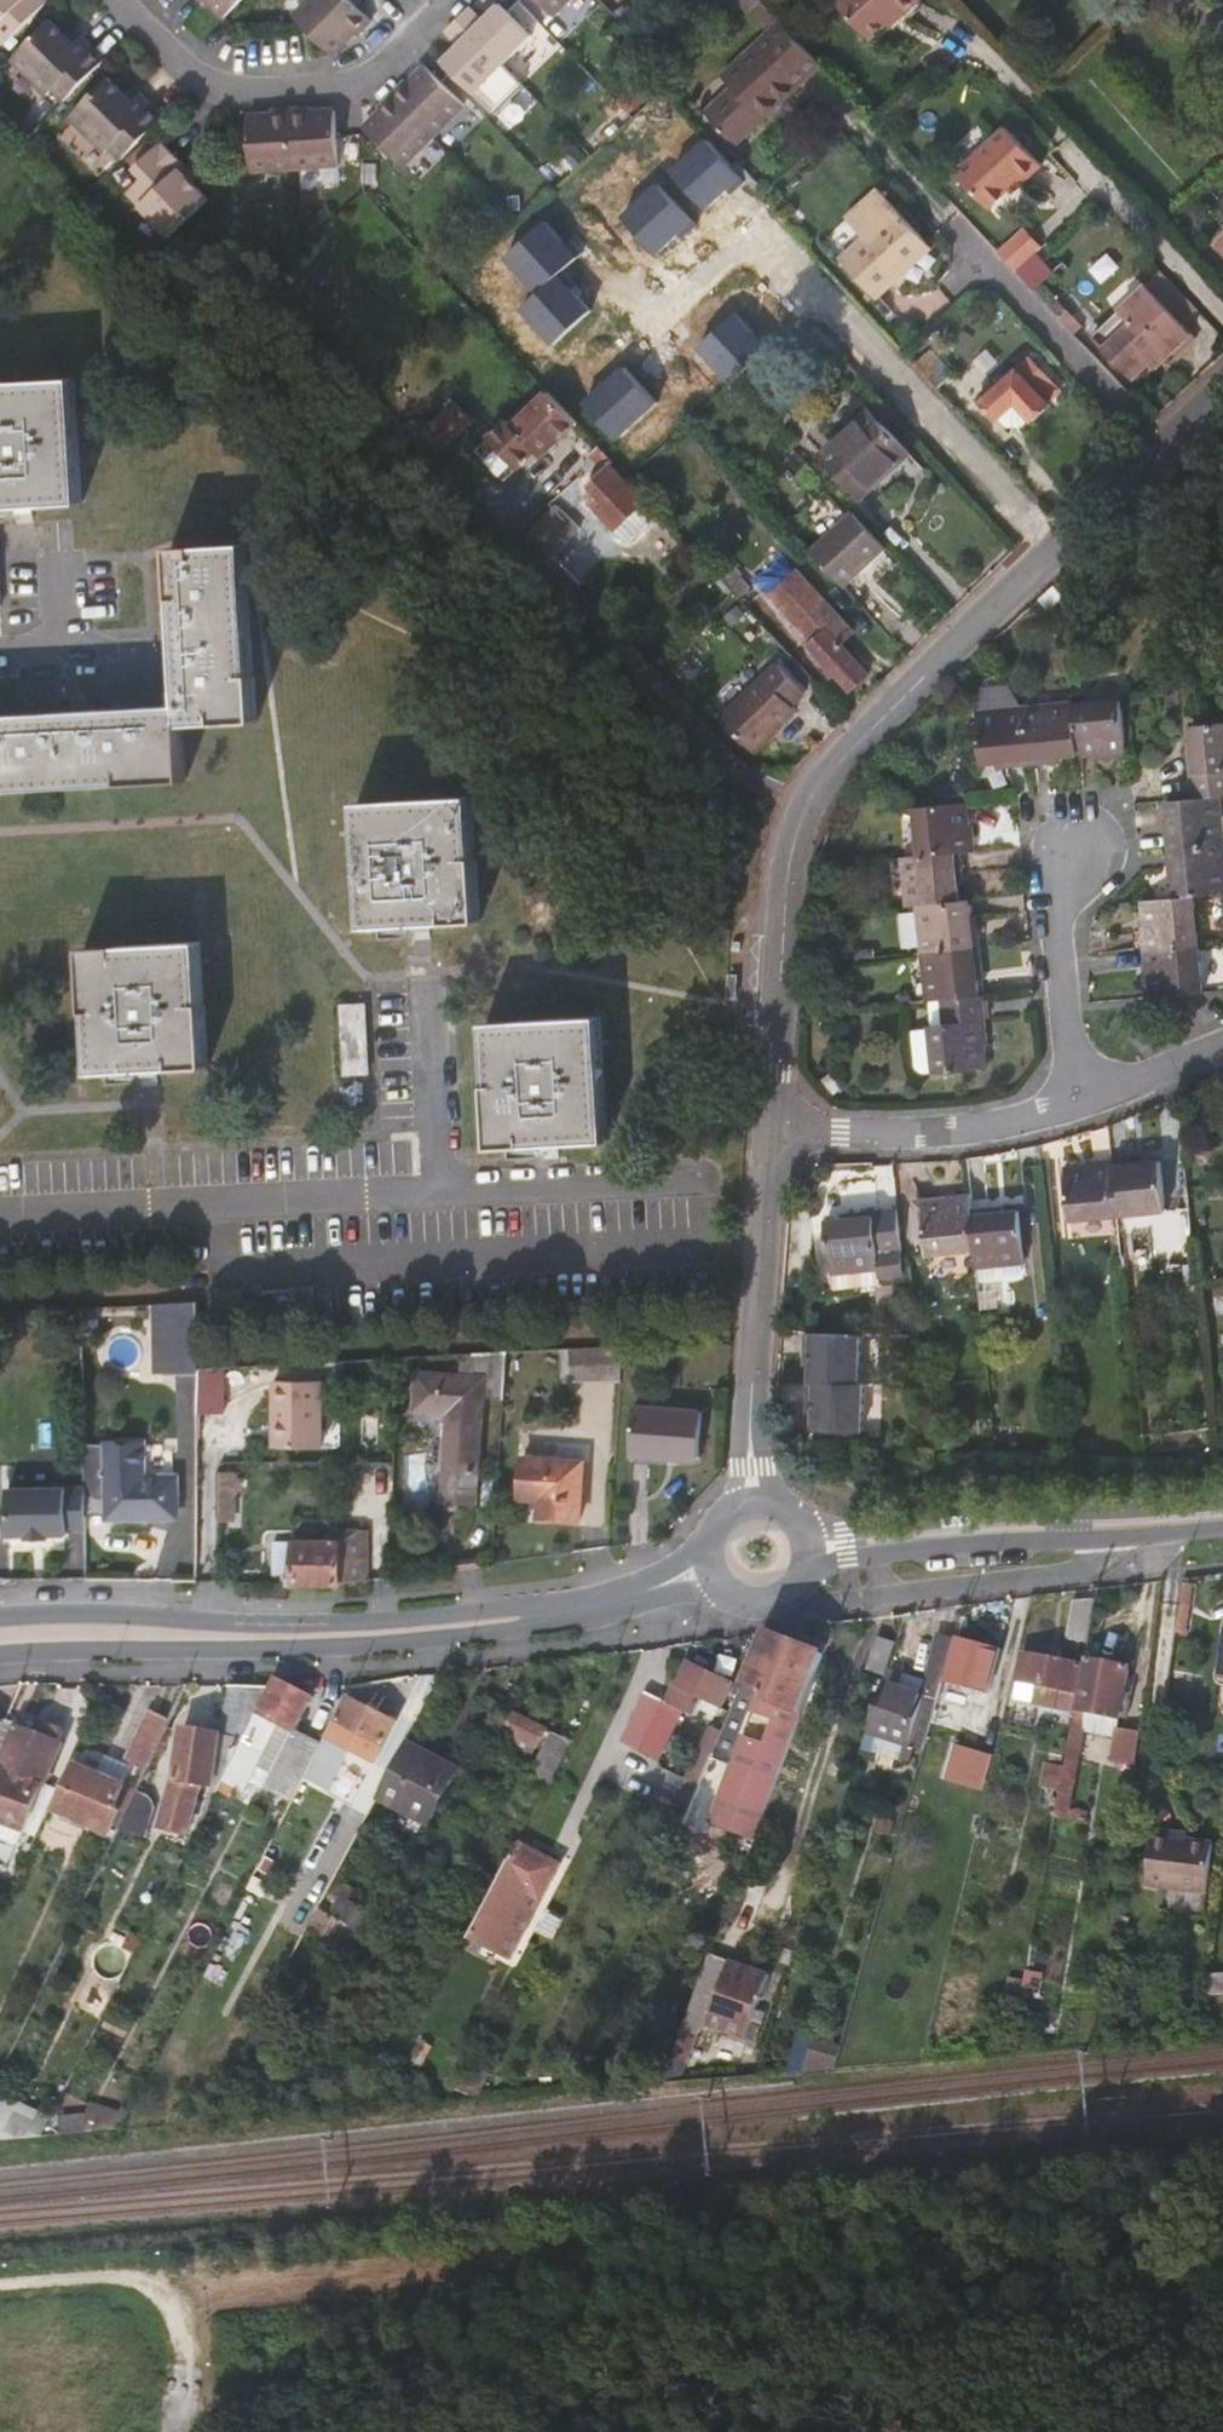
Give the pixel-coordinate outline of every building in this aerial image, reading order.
[(46,0),(0,0),(0,34),(8,42),(48,2),(46,0)] [(245,0),(210,0),(227,17),(245,0)] [(293,15),(334,55),(356,33),(358,34),(372,20),(359,7),(352,0),(307,0),(293,15)] [(574,0),(541,0),(557,16),(574,0)] [(567,35),(595,3),(592,0),(577,0),(555,24),(567,35)] [(823,64),(815,56),(763,0),(743,0),(772,30),(730,70),(740,83),(713,109),(742,140),(823,64)] [(922,0),(839,0),(837,2),(873,40),(903,12),(906,15),(922,0)] [(505,65),(535,34),(503,3),(486,20),(471,5),(458,19),(504,64),(505,65)] [(504,64),(458,19),(446,31),(461,46),(446,62),(478,92),(505,65),(504,64)] [(54,90),(65,101),(106,60),(85,40),(77,48),(53,25),(15,64),(47,96),(54,90)] [(405,80),(392,93),(439,140),(467,110),(427,70),(411,86),(405,80)] [(508,73),(480,98),(490,109),(518,83),(508,73)] [(113,149),(123,159),(164,118),(142,97),(134,105),(111,83),(72,122),(106,156),(113,149)] [(370,128),(410,168),(439,140),(392,93),(379,106),(384,112),(370,128)] [(310,108),(292,109),(297,168),(297,173),(340,170),(337,113),(310,114),(310,108)] [(277,110),(277,116),(251,117),(254,175),(297,173),(297,168),(292,109),(277,110)] [(1022,183),(1043,163),(1011,127),(959,175),(989,207),(1019,179),(1022,183)] [(131,195),(171,236),(185,224),(206,202),(207,202),(193,188),(180,175),(186,169),(173,155),(131,195)] [(199,183),(186,169),(180,175),(193,188),(199,183)] [(879,295),(936,242),(901,204),(884,185),(851,214),(869,233),(843,256),(879,295)] [(998,254),(1015,271),(1034,253),(1040,248),(1023,231),(998,254)] [(1051,272),(1034,253),(1015,271),(1048,307),(1079,279),(1062,261),(1051,272)] [(1197,340),(1146,285),(1092,335),(1132,378),(1148,363),(1154,368),(1170,354),(1176,360),(1197,340)] [(934,347),(915,365),(925,376),(937,389),(956,371),(934,347)] [(1047,401),(1060,390),(1031,358),(983,402),(999,420),(1002,418),(1010,426),(1020,426),(1029,418),(1032,422),(1050,405),(1047,401)] [(78,501),(70,379),(0,384),(0,507),(26,505),(78,501)] [(543,454),(577,422),(548,391),(537,402),(528,410),(515,422),(513,424),(508,419),(478,447),(506,478),(536,449),(541,455),(543,454)] [(456,397),(433,418),(452,439),(475,418),(456,397)] [(434,455),(452,439),(433,418),(424,408),(406,423),(407,424),(431,451),(434,455)] [(905,454),(867,412),(817,458),(855,500),(905,454)] [(643,500),(646,498),(625,475),(599,446),(590,455),(603,469),(588,483),(597,494),(589,501),(613,527),(617,524),(629,538),(656,514),(643,500)] [(552,552),(581,525),(561,502),(531,530),(552,552)] [(850,510),(807,549),(843,588),(886,549),(861,522),(850,510)] [(184,776),(183,724),(250,720),(240,546),(174,550),(182,708),(96,713),(0,717),(0,786),(184,776)] [(726,555),(711,568),(736,595),(750,582),(726,555)] [(866,673),(834,638),(807,609),(819,597),(792,568),(769,590),(809,634),(802,640),(848,689),(866,673)] [(846,627),(819,597),(807,609),(834,638),(846,627)] [(748,747),(768,729),(792,706),(788,702),(802,689),(774,660),(717,713),(748,747)] [(1095,759),(1113,758),(1108,698),(1059,703),(1063,754),(1094,751),(1095,759)] [(1033,757),(1063,754),(1059,703),(1009,708),(1015,767),(1033,765),(1033,757)] [(995,769),(1015,767),(1009,708),(962,712),(966,763),(995,761),(995,769)] [(1178,801),(1205,798),(1222,796),(1220,772),(1222,771),(1222,723),(1180,727),(1182,758),(1175,759),(1178,801)] [(768,729),(748,747),(751,750),(770,732),(768,729)] [(363,805),(370,926),(417,924),(475,921),(468,798),(363,805)] [(1210,849),(1205,798),(1178,801),(1156,803),(1159,835),(1153,835),(1154,855),(1210,849)] [(899,811),(903,859),(945,855),(961,854),(959,836),(951,835),(948,806),(899,811)] [(1214,898),(1210,849),(1154,855),(1155,874),(1163,873),(1165,903),(1181,901),(1214,898)] [(888,861),(893,912),(905,910),(942,907),(939,875),(946,874),(945,855),(903,859),(888,861)] [(1127,937),(1129,956),(1186,951),(1181,901),(1165,903),(1132,906),(1135,936),(1127,937)] [(957,935),(954,905),(942,907),(905,910),(909,960),(965,954),(963,935),(957,935)] [(148,1068),(202,1066),(195,944),(91,949),(98,1071),(148,1068)] [(1138,972),(1141,1003),(1190,999),(1186,951),(1129,956),(1130,974),(1138,972)] [(966,972),(965,954),(909,960),(914,1009),(915,1009),(927,1008),(963,1004),(960,973),(966,972)] [(919,1075),(920,1081),(968,1077),(965,1046),(971,1046),(969,1027),(966,1004),(963,1004),(927,1008),(929,1032),(917,1033),(897,1035),(901,1071),(909,1076),(919,1075)] [(320,1107),(358,1107),(356,1006),(318,1007),(320,1107)] [(929,1032),(927,1008),(915,1009),(917,1033),(929,1032)] [(500,1147),(603,1141),(596,1019),(530,1023),(493,1024),(500,1147)] [(1115,1167),(1097,1169),(1102,1225),(1151,1220),(1146,1171),(1117,1173),(1115,1167)] [(1054,1229),(1102,1225),(1097,1169),(1080,1170),(1080,1178),(1050,1180),(1054,1229)] [(953,1204),(904,1209),(908,1252),(909,1264),(958,1260),(954,1219),(953,1204)] [(899,1253),(908,1252),(904,1209),(895,1210),(899,1253)] [(971,1217),(954,1219),(958,1260),(959,1276),(1007,1271),(1003,1220),(972,1223),(971,1217)] [(885,1282),(883,1261),(880,1218),(832,1222),(832,1227),(808,1230),(812,1279),(813,1292),(862,1288),(861,1284),(885,1282)] [(186,1372),(186,1368),(186,1301),(142,1303),(142,1373),(186,1372)] [(621,1381),(624,1346),(562,1349),(563,1381),(621,1381)] [(503,1399),(506,1352),(461,1354),(461,1376),(418,1374),(415,1410),(448,1412),(443,1499),(476,1501),(483,1398),(503,1399)] [(847,1406),(843,1358),(789,1362),(791,1383),(797,1382),(798,1397),(799,1410),(847,1406)] [(215,1411),(215,1367),(186,1368),(186,1372),(186,1411),(215,1411)] [(277,1378),(276,1418),(286,1418),(285,1446),(325,1445),(325,1377),(277,1378)] [(632,1454),(699,1460),(703,1411),(636,1406),(632,1454)] [(856,1454),(852,1406),(847,1406),(799,1410),(800,1424),(806,1424),(807,1438),(808,1458),(856,1454)] [(286,1418),(276,1418),(276,1446),(285,1446),(286,1418)] [(107,1520),(179,1518),(179,1475),(145,1476),(145,1445),(106,1447),(107,1520)] [(539,1519),(579,1520),(584,1462),(525,1457),(522,1498),(540,1500),(539,1519)] [(222,1461),(222,1509),(237,1509),(237,1486),(244,1486),(244,1462),(222,1461)] [(86,1485),(10,1486),(10,1533),(29,1533),(29,1535),(50,1535),(50,1532),(69,1532),(69,1527),(86,1527),(86,1485)] [(265,1574),(274,1574),(274,1542),(265,1542),(265,1574)] [(292,1583),(339,1584),(338,1543),(305,1542),(274,1542),(274,1574),(292,1574),(292,1583)] [(339,1584),(356,1582),(356,1542),(338,1543),(339,1584)] [(451,1570),(481,1565),(480,1556),(450,1560),(451,1570)] [(1090,1636),(1095,1611),(1080,1608),(1074,1633),(1090,1636)] [(768,1630),(765,1636),(723,1733),(713,1758),(730,1767),(775,1788),(813,1686),(830,1645),(802,1637),(800,1642),(768,1630)] [(943,1683),(954,1642),(938,1638),(922,1694),(927,1695),(938,1699),(943,1683)] [(1000,1651),(955,1638),(954,1642),(943,1683),(967,1690),(986,1695),(1000,1651)] [(887,1677),(897,1644),(878,1639),(868,1670),(887,1677)] [(1084,1666),(1020,1653),(1014,1679),(1040,1685),(1037,1704),(1076,1712),(1084,1666)] [(1129,1670),(1086,1662),(1084,1666),(1076,1712),(1066,1767),(1064,1774),(1076,1776),(1087,1726),(1113,1729),(1112,1735),(1125,1737),(1120,1775),(1136,1777),(1143,1731),(1119,1729),(1129,1670)] [(735,1686),(684,1663),(665,1704),(697,1718),(705,1700),(725,1709),(735,1686)] [(276,1681),(272,1689),(220,1791),(238,1800),(262,1757),(278,1765),(267,1787),(293,1801),(309,1770),(322,1746),(296,1733),(313,1700),(302,1693),(276,1681)] [(922,1694),(885,1682),(868,1733),(910,1747),(927,1695),(922,1694)] [(220,1791),(272,1689),(231,1688),(222,1738),(182,1732),(175,1785),(169,1807),(195,1819),(203,1789),(218,1794),(220,1791)] [(984,1707),(986,1695),(967,1690),(964,1702),(984,1707)] [(662,1712),(665,1704),(644,1694),(620,1745),(642,1755),(649,1739),(662,1712)] [(384,1778),(388,1780),(408,1742),(416,1725),(401,1717),(397,1725),(346,1699),(322,1746),(309,1770),(342,1787),(347,1778),(344,1777),(347,1773),(342,1769),(354,1750),(377,1762),(375,1766),(386,1772),(384,1778)] [(488,1740),(503,1709),(487,1701),(472,1731),(488,1740)] [(697,1718),(665,1704),(662,1712),(673,1719),(692,1727),(697,1718)] [(673,1719),(662,1712),(649,1739),(662,1745),(673,1719)] [(529,1762),(545,1730),(511,1713),(495,1744),(529,1762)] [(147,1770),(168,1727),(150,1718),(128,1761),(147,1770)] [(1002,1728),(1004,1721),(991,1719),(990,1724),(1002,1728)] [(995,1758),(1002,1728),(990,1724),(985,1743),(980,1741),(982,1735),(960,1729),(947,1776),(969,1781),(977,1752),(995,1758)] [(42,1728),(39,1736),(62,1745),(65,1736),(42,1728)] [(713,1758),(723,1733),(712,1728),(690,1777),(702,1783),(713,1758)] [(1,1819),(7,1803),(32,1812),(42,1786),(46,1787),(62,1745),(39,1736),(16,1729),(0,1771),(0,1819),(1,1819)] [(553,1783),(573,1745),(553,1735),(534,1773),(553,1783)] [(662,1745),(649,1739),(642,1755),(667,1767),(674,1751),(662,1745)] [(388,1780),(378,1799),(432,1826),(461,1770),(408,1742),(388,1780)] [(1064,1774),(1066,1767),(1050,1764),(1045,1788),(1047,1789),(1046,1791),(1060,1793),(1064,1774)] [(136,1794),(136,1792),(77,1766),(58,1808),(93,1822),(90,1828),(110,1835),(121,1812),(126,1814),(136,1794)] [(755,1841),(775,1788),(730,1767),(709,1823),(755,1841)] [(1076,1776),(1064,1774),(1060,1793),(1058,1805),(1057,1809),(1069,1810),(1076,1776)] [(696,1799),(702,1783),(690,1777),(686,1786),(677,1782),(665,1810),(686,1820),(696,1799)] [(1058,1805),(1060,1793),(1046,1791),(1045,1803),(1058,1805)] [(148,1800),(136,1794),(126,1814),(120,1829),(146,1836),(154,1813),(153,1807),(151,1803),(148,1800)] [(707,1804),(696,1799),(686,1820),(674,1850),(688,1855),(707,1804)] [(26,1829),(32,1812),(7,1803),(1,1819),(26,1829)] [(190,1835),(195,1819),(169,1807),(163,1829),(190,1835)] [(1214,1847),(1190,1844),(1176,1843),(1177,1837),(1156,1834),(1148,1889),(1208,1897),(1214,1847)] [(561,1866),(520,1844),(472,1937),(495,1950),(524,1893),(542,1902),(561,1866)] [(336,1880),(330,1891),(350,1902),(356,1891),(336,1880)] [(330,1891),(309,1929),(349,1950),(369,1912),(350,1902),(330,1891)] [(771,1978),(732,1964),(710,2024),(748,2038),(771,1978)] [(1211,1976),(1213,1997),(1222,1996),(1222,1976),(1211,1976)] [(685,2029),(671,2066),(680,2069),(683,2062),(689,2064),(699,2035),(685,2029)] [(452,2089),(479,2100),(493,2071),(466,2058),(452,2089)] [(44,2137),(53,2119),(0,2095),(0,2141),(44,2137)] [(62,2119),(64,2136),(123,2131),(130,2115),(92,2103),(87,2116),(62,2119)]
